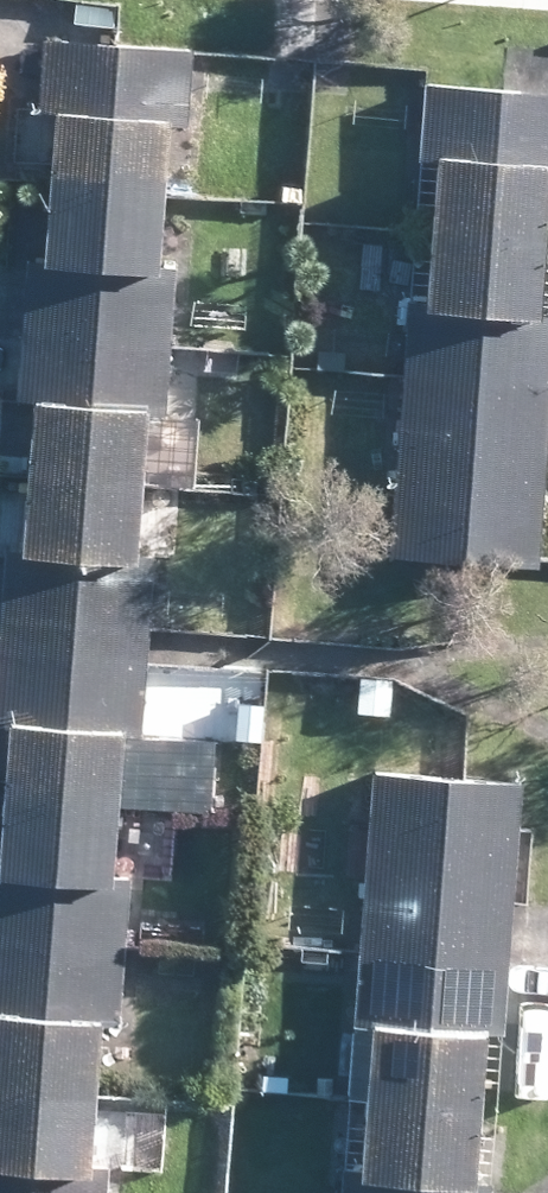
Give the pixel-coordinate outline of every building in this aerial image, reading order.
[(198,42),(121,35),(51,30),(47,97),(69,99),(180,108),(194,108),(196,84),(196,73),(198,42)] [(502,75),(432,71),(432,88),(426,146),(452,148),(446,210),(446,231),(444,254),(440,304),(412,304),(394,546),(545,558),(547,522),(547,79),(502,75)] [(173,191),(180,108),(69,99),(64,182),(173,191)] [(169,256),(173,191),(64,182),(58,253),(36,251),(35,271),(30,329),(174,338),(181,256),(169,256)] [(170,407),(174,338),(30,329),(26,374),(26,395),(47,397),(41,473),(151,482),(158,406),(170,407)] [(147,541),(151,482),(41,473),(36,545),(13,543),(12,557),(8,618),(154,628),(159,543),(147,541)] [(152,635),(154,628),(8,618),(1,711),(23,713),(17,794),(127,803),(132,727),(146,728),(150,663),(152,635)] [(528,772),(381,760),(376,827),(361,1018),(388,1020),(382,1083),(380,1117),(377,1161),(349,1158),(346,1192),(497,1192),(499,1166),(486,1166),(497,1020),(510,1022),(519,907),(528,772)] [(127,803),(17,794),(12,866),(0,865),(0,937),(129,947),(135,864),(123,864),(127,803)] [(129,947),(0,937),(0,1001),(1,1001),(0,1012),(0,1082),(106,1091),(111,1015),(124,1015),(129,947)] [(106,1091),(0,1082),(0,1192),(110,1192),(113,1156),(100,1155),(106,1091)]
